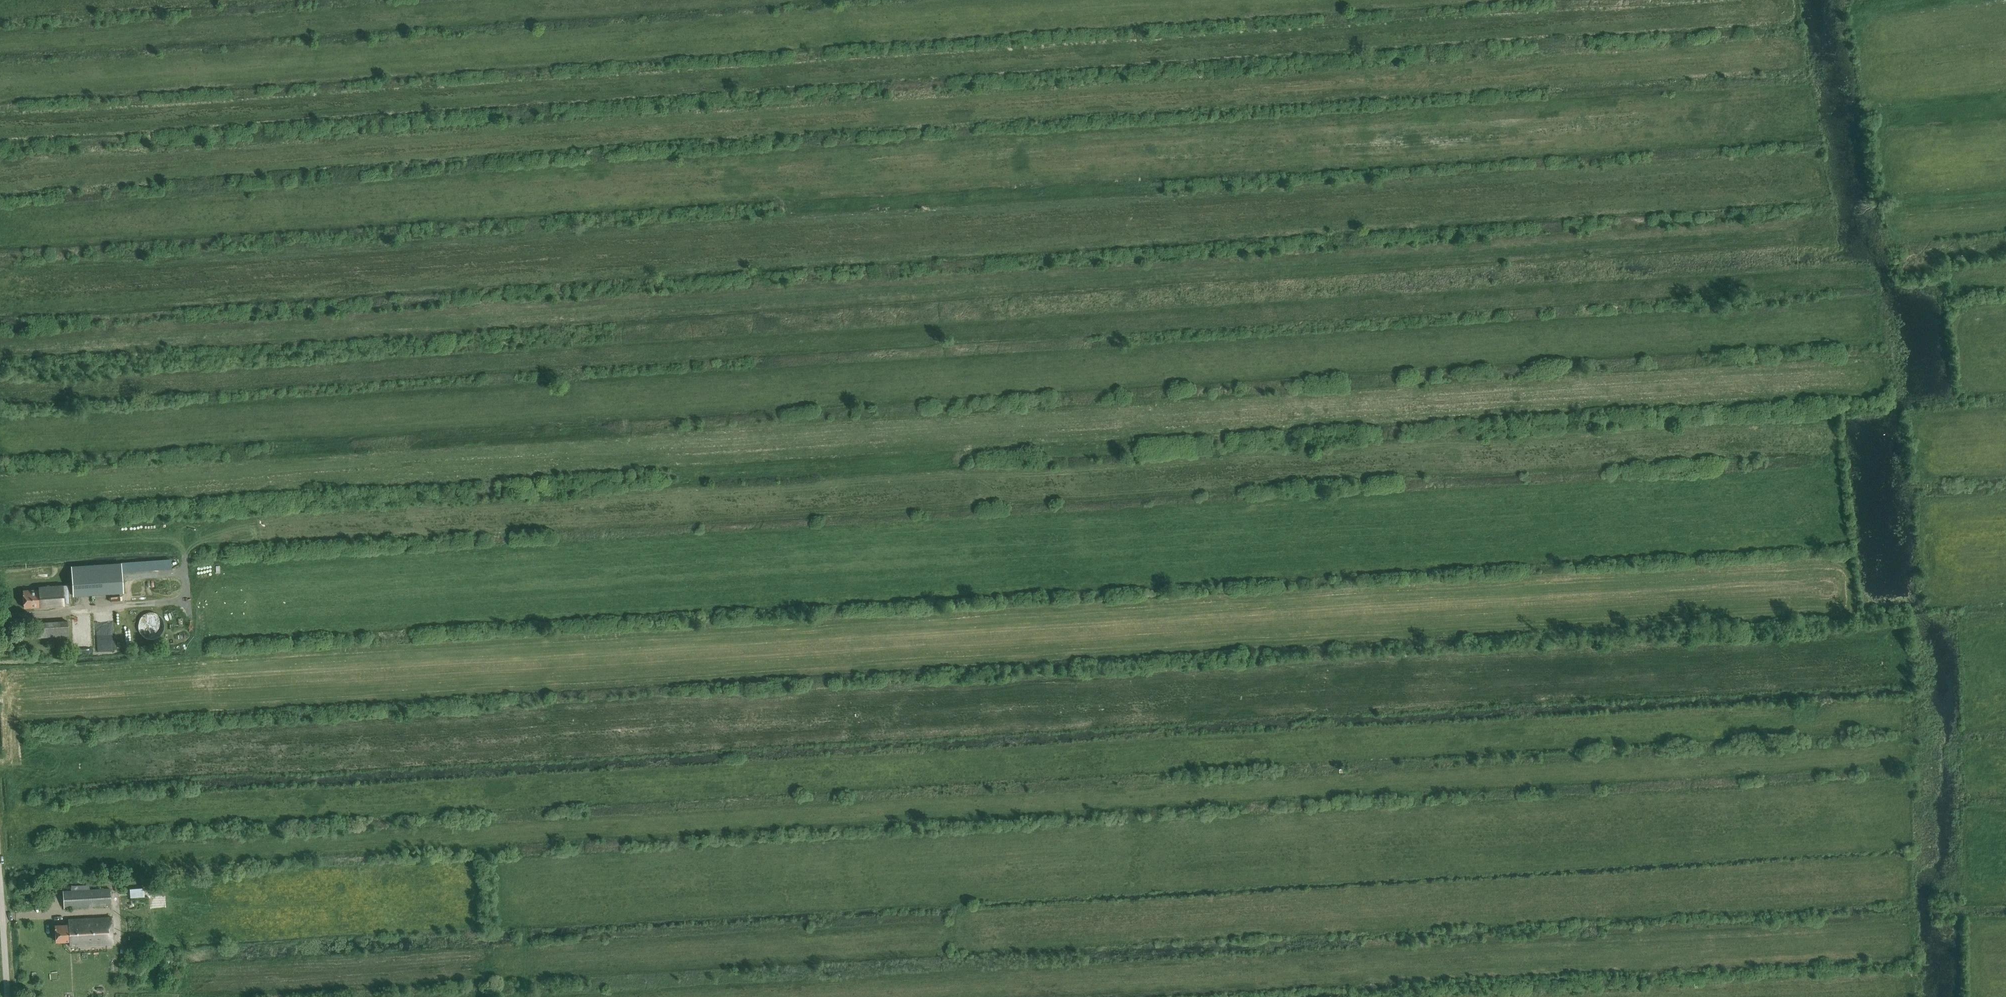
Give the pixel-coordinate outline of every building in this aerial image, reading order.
[(122,563),(71,566),(73,595),(123,592),(122,563)] [(40,588),(23,589),(24,608),(65,605),(65,602),(71,602),(71,584),(62,584),(62,585),(39,587),(40,588)] [(151,639),(153,639),(154,638),(156,638),(157,637),(159,636),(160,636),(161,635),(162,634),(162,632),(163,631),(164,630),(164,629),(164,628),(165,627),(165,625),(165,624),(164,622),(164,621),(163,619),(163,618),(162,617),(161,616),(159,615),(158,614),(157,613),(155,612),(154,612),(153,612),(151,612),(150,612),(148,612),(146,613),(145,613),(144,614),(143,615),(142,616),(141,617),(140,618),(139,619),(138,621),(138,622),(138,624),(138,626),(138,627),(138,628),(138,630),(139,631),(140,632),(140,633),(141,634),(142,635),(143,636),(144,637),(145,637),(147,638),(148,638),(150,639),(151,639)] [(69,638),(69,623),(44,624),(45,639),(69,638)] [(90,889),(90,885),(69,886),(69,890),(64,890),(65,907),(111,905),(110,889),(90,889)] [(130,891),(131,901),(145,900),(145,891),(130,891)] [(113,943),(112,917),(68,919),(69,924),(55,924),(56,941),(70,940),(70,945),(113,943)] [(141,930),(141,921),(128,923),(129,931),(141,930)]
